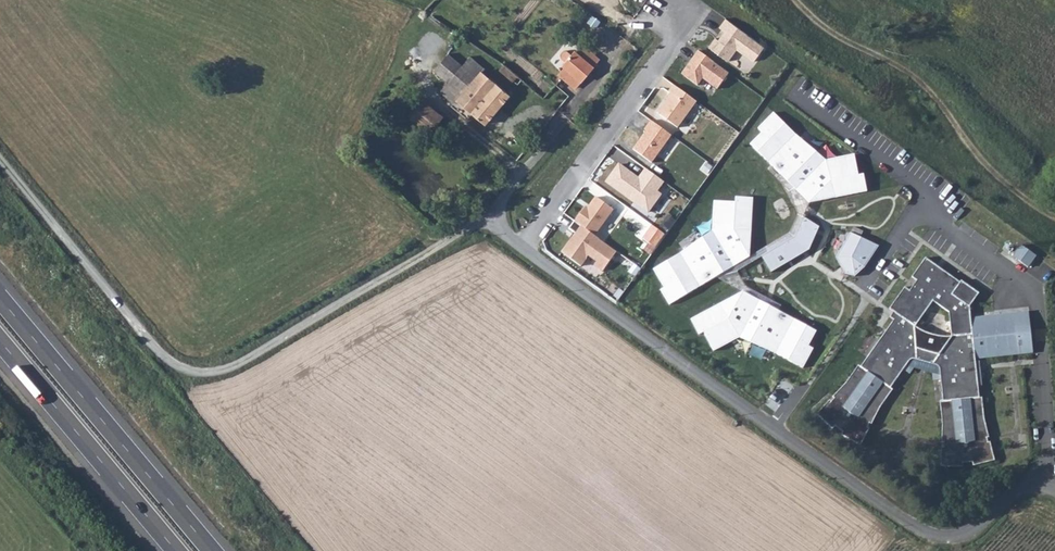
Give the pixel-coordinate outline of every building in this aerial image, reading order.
[(728,19),(723,27),(730,32),(723,41),(716,36),(709,46),(729,61),(738,49),(755,61),(766,46),(728,19)] [(573,44),(567,53),(575,59),(582,64),(587,56),(573,44)] [(554,48),(551,52),(555,55),(553,59),(558,62),(556,65),(572,76),(582,64),(575,59),(567,53),(561,48),(560,50),(554,48)] [(700,50),(689,64),(691,66),(685,74),(699,85),(704,78),(718,89),(730,73),(700,50)] [(472,74),(475,68),(461,58),(452,68),(437,57),(424,71),(438,84),(429,94),(445,108),(449,102),(472,74)] [(550,73),(555,77),(566,84),(572,76),(556,65),(550,73)] [(512,81),(492,66),(487,72),(508,87),(512,81)] [(502,97),(472,74),(449,102),(478,126),(502,97)] [(672,94),(659,113),(678,127),(697,101),(675,85),(670,92),(672,94)] [(415,103),(406,115),(437,141),(447,128),(415,103)] [(761,132),(749,143),(808,203),(868,191),(865,174),(860,175),(855,152),(823,158),(774,108),(755,126),(761,132)] [(672,136),(651,120),(645,129),(647,130),(633,149),(652,163),(672,136)] [(619,164),(606,182),(648,213),(661,195),(656,192),(664,182),(646,169),(639,179),(619,164)] [(755,197),(734,195),(732,202),(712,201),(711,229),(651,266),(664,287),(661,289),(670,304),(749,256),(755,197)] [(584,207),(574,222),(594,236),(613,210),(595,197),(587,209),(584,207)] [(793,236),(760,254),(770,272),(807,251),(821,226),(804,216),(793,236)] [(594,236),(574,222),(569,229),(573,233),(561,250),(580,263),(586,254),(595,260),(592,265),(602,272),(616,251),(594,236)] [(649,226),(640,236),(645,240),(654,229),(649,226)] [(658,231),(650,242),(656,247),(665,236),(658,231)] [(876,244),(848,231),(834,258),(844,275),(853,275),(863,267),(876,244)] [(1018,258),(1027,246),(1022,243),(1013,255),(1018,258)] [(1018,258),(1028,266),(1037,253),(1027,246),(1018,258)] [(961,465),(961,460),(966,460),(970,460),(972,464),(993,458),(988,439),(985,440),(984,436),(987,435),(982,416),(980,397),(976,397),(973,359),(1032,354),(1029,313),(970,318),(969,307),(978,294),(961,281),(960,282),(926,258),(912,277),(917,280),(909,290),(905,287),(889,308),(897,314),(859,366),(857,364),(845,380),(831,396),(833,398),(831,400),(829,399),(816,413),(831,428),(834,425),(837,428),(842,430),(840,434),(859,445),(868,427),(866,426),(868,423),(870,424),(880,406),(892,389),(889,387),(906,365),(908,363),(910,361),(913,361),(915,361),(921,362),(933,365),(936,367),(938,370),(939,372),(941,400),(938,401),(940,420),(940,430),(940,441),(942,441),(942,445),(940,445),(940,465),(961,465)] [(742,290),(687,318),(696,336),(701,333),(711,351),(738,337),(804,369),(815,347),(811,345),(819,328),(742,290)]
